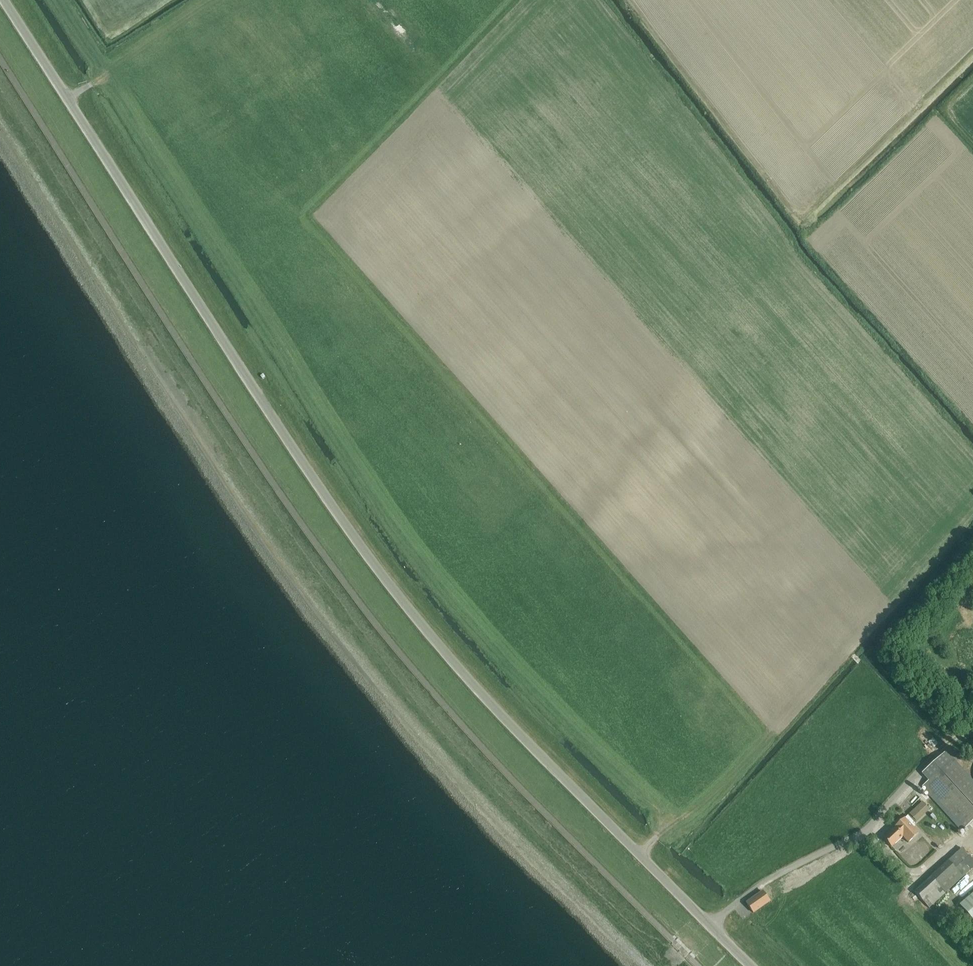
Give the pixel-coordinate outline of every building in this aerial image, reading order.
[(950,750),(920,778),(966,828),(972,822),(972,776),(950,750)] [(895,828),(890,832),(883,839),(891,848),(898,841),(903,837),(908,844),(918,834),(911,827),(915,824),(932,807),(925,799),(908,816),(895,828)] [(943,832),(950,841),(956,837),(949,828),(943,832)] [(927,882),(919,889),(934,905),(941,898),(972,869),(972,852),(967,845),(927,882)] [(746,904),(753,913),(769,902),(762,892),(746,904)] [(972,914),(972,897),(964,904),(972,914)]
